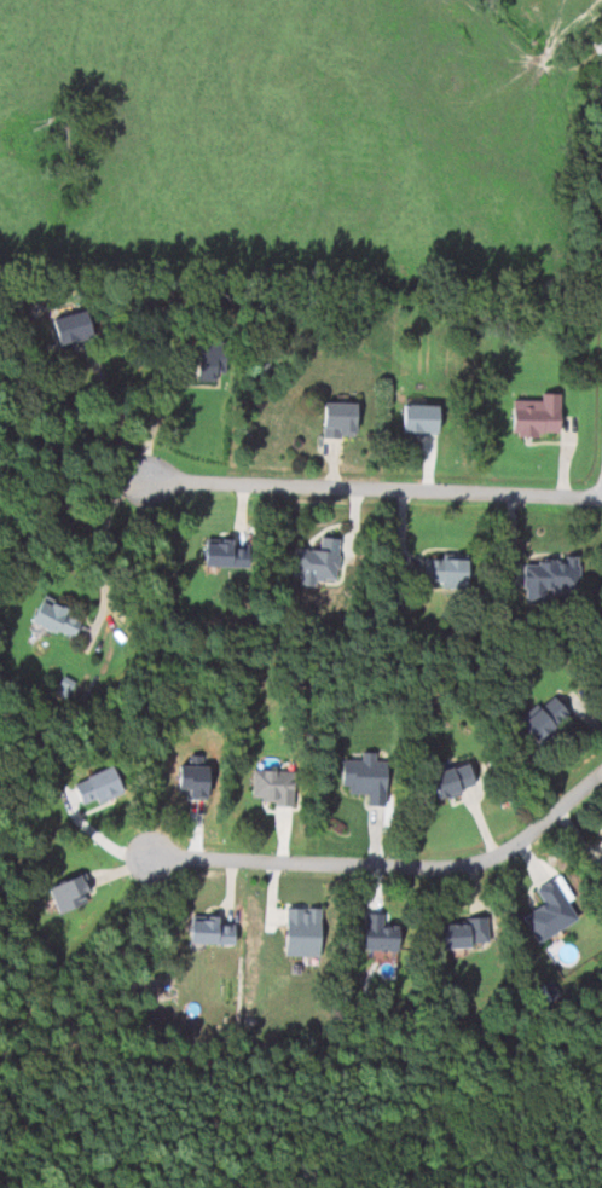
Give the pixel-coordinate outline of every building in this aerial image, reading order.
[(89,336),(81,308),(48,319),(57,346),(89,336)] [(195,379),(222,379),(222,341),(195,341),(195,379)] [(557,434),(557,393),(539,393),(539,400),(510,399),(510,434),(557,434)] [(354,436),(354,402),(320,402),(320,436),(354,436)] [(435,434),(435,405),(400,405),(400,434),(435,434)] [(337,538),(317,537),(317,550),(293,549),(290,580),(335,583),(337,538)] [(244,566),(244,546),(230,546),(230,543),(202,543),(202,566),(244,566)] [(463,558),(421,558),(421,586),(463,586),(463,558)] [(522,593),(577,593),(577,560),(522,560),(522,593)] [(71,638),(79,615),(36,601),(29,624),(71,638)] [(537,743),(567,713),(550,695),(520,724),(537,743)] [(383,759),(372,759),(372,752),(359,752),(359,759),(340,759),(340,792),(364,792),(364,805),(383,805),(383,759)] [(428,772),(435,796),(473,787),(465,763),(428,772)] [(120,793),(110,766),(70,780),(80,807),(120,793)] [(291,804),(291,770),(249,770),(249,804),(291,804)] [(53,912),(91,903),(83,876),(46,886),(53,912)] [(521,916),(534,941),(574,921),(552,879),(534,888),(543,904),(521,916)] [(318,908),(283,908),(283,957),(318,957),(318,908)] [(395,923),(383,923),(383,914),(363,914),(363,951),(395,951),(395,923)] [(231,944),(231,923),(218,923),(218,918),(187,918),(187,944),(231,944)] [(438,922),(440,949),(487,945),(485,918),(438,922)]
